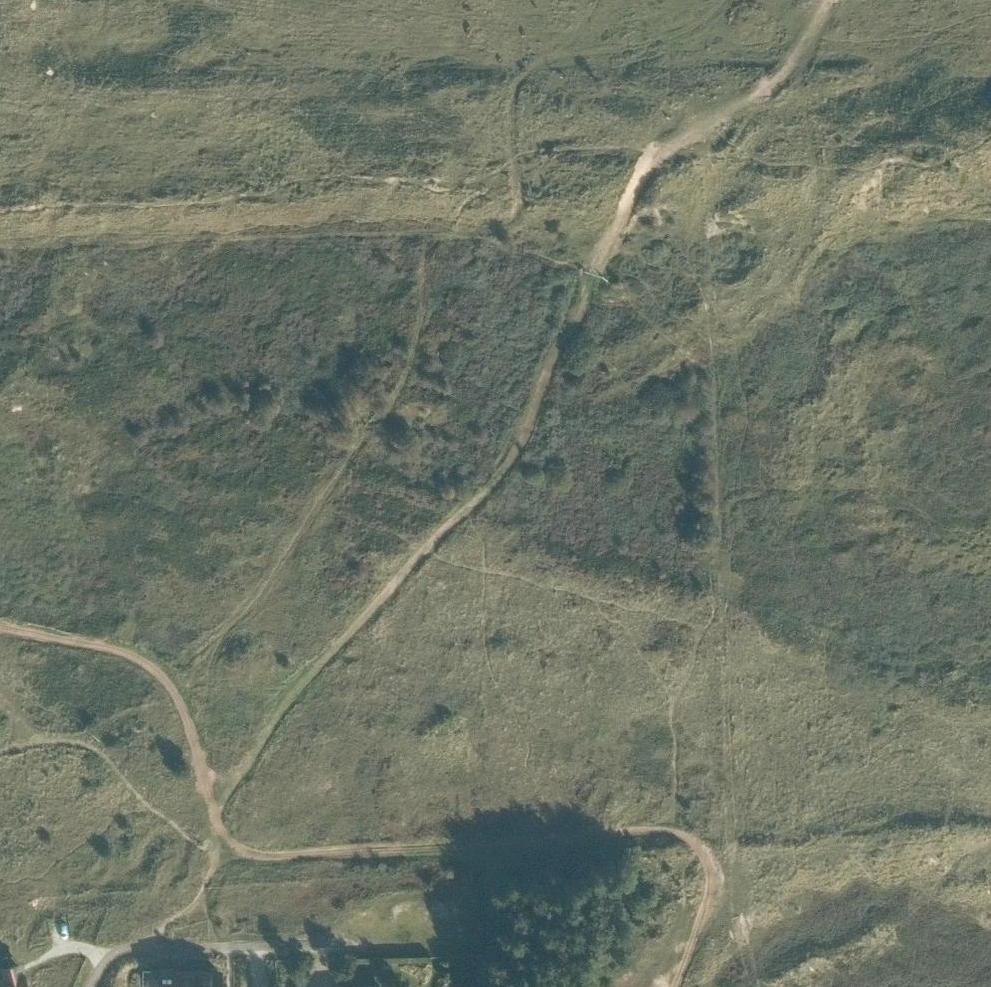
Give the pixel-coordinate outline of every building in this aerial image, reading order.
[(1,956),(3,965),(10,964),(7,955),(1,956)] [(24,974),(17,976),(14,964),(3,967),(6,979),(0,980),(0,986),(27,986),(24,974)] [(174,971),(174,973),(157,973),(157,986),(220,986),(220,973),(215,973),(215,971),(200,971),(200,973),(190,973),(190,971),(174,971)]
